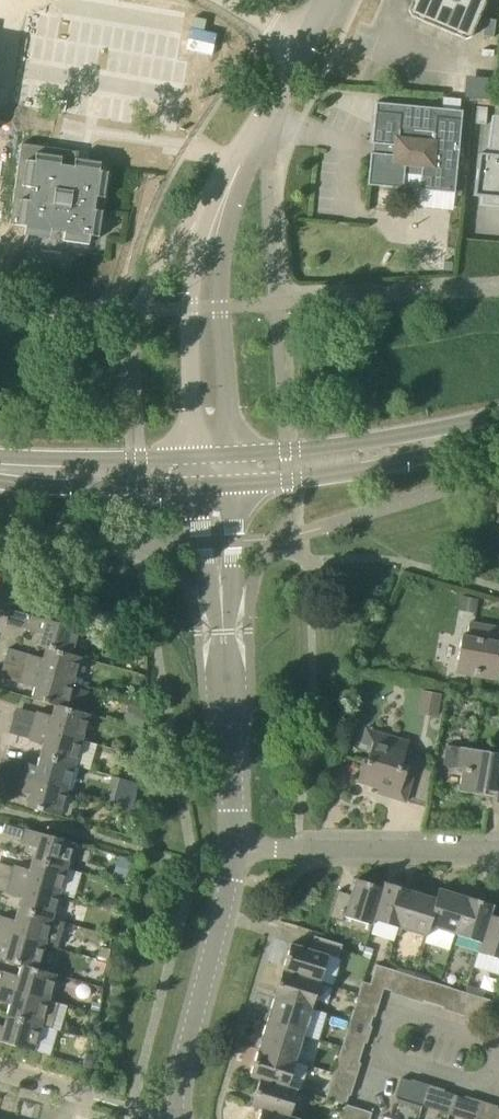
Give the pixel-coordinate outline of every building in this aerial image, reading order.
[(471,37),(487,0),(413,0),(408,11),(411,17),(464,40),(471,37)] [(455,193),(462,120),(436,117),(434,131),(400,128),(401,114),(375,111),(372,144),(377,144),(377,153),(371,153),(368,185),(403,188),(405,174),(421,176),(419,190),(455,193)] [(492,117),(487,155),(479,154),(473,196),(481,197),(480,206),(498,207),(498,117),(492,117)] [(101,164),(77,161),(79,152),(22,144),(10,225),(26,227),(25,233),(26,234),(26,233),(50,236),(50,237),(51,237),(52,230),(65,232),(63,241),(64,241),(65,241),(88,244),(88,245),(89,245),(91,236),(99,237),(100,236),(99,236),(102,212),(103,213),(103,211),(94,210),(96,197),(105,198),(105,197),(104,197),(108,173),(109,173),(100,171),(101,164)] [(461,596),(459,610),(476,613),(478,599),(461,596)] [(80,629),(16,611),(11,609),(6,624),(41,634),(38,646),(46,648),(47,647),(73,655),(80,629)] [(498,681),(498,675),(498,656),(497,656),(498,645),(498,627),(470,622),(467,636),(462,635),(456,669),(475,673),(474,676),(498,681)] [(81,657),(73,655),(47,647),(46,648),(43,659),(8,648),(4,662),(74,683),(81,657)] [(67,708),(74,683),(4,662),(0,677),(35,687),(32,699),(55,706),(67,708)] [(437,717),(441,694),(421,691),(417,714),(437,717)] [(142,730),(146,705),(129,701),(123,725),(142,730)] [(90,714),(67,708),(55,706),(52,716),(38,712),(34,726),(82,740),(90,714)] [(97,745),(82,740),(34,726),(30,741),(44,745),(41,755),(75,765),(76,763),(89,768),(97,745)] [(357,782),(379,789),(377,794),(406,802),(418,761),(404,757),(406,752),(409,741),(367,728),(363,744),(371,747),(366,763),(363,763),(357,782)] [(470,749),(446,745),(443,765),(463,769),(459,791),(483,795),(484,790),(494,792),(492,802),(498,803),(498,754),(470,749)] [(68,791),(75,765),(41,755),(37,766),(23,762),(19,777),(68,791)] [(116,775),(109,798),(133,805),(139,782),(116,775)] [(60,816),(68,791),(19,777),(15,791),(29,795),(26,806),(60,816)] [(67,869),(74,843),(26,829),(22,844),(36,848),(33,859),(67,869)] [(60,894),(67,869),(33,859),(29,869),(16,865),(11,880),(60,894)] [(373,925),(374,920),(373,920),(383,887),(382,887),(356,879),(351,894),(338,890),(330,917),(343,921),(344,916),(373,925)] [(53,919),(60,894),(11,880),(7,894),(21,898),(18,909),(53,919)] [(374,920),(399,928),(411,890),(383,882),(382,887),(383,887),(373,920),(374,920)] [(430,927),(455,935),(467,897),(439,888),(436,898),(437,899),(429,927),(430,927)] [(437,899),(436,898),(411,890),(399,928),(427,937),(430,927),(429,927),(437,899)] [(455,935),(480,942),(481,943),(490,915),(491,915),(494,905),(467,897),(455,935)] [(53,919),(18,909),(15,920),(1,916),(0,920),(0,932),(45,945),(58,948),(65,923),(53,919)] [(478,952),(474,967),(498,975),(498,918),(491,915),(490,915),(481,943),(480,942),(477,952),(478,952)] [(45,945),(0,932),(0,947),(7,949),(3,960),(21,965),(22,965),(38,969),(45,945)] [(320,982),(324,971),(329,955),(338,959),(343,945),(315,936),(311,949),(291,943),(283,970),(320,982)] [(381,987),(387,968),(376,964),(370,984),(362,982),(358,994),(378,1001),(382,988),(383,988),(381,987)] [(21,965),(18,976),(0,970),(0,986),(49,999),(56,974),(38,969),(22,965),(21,965)] [(413,976),(387,968),(381,987),(383,988),(407,996),(413,976)] [(312,1008),(320,982),(283,970),(275,997),(312,1008)] [(407,996),(433,1004),(440,984),(413,976),(407,996)] [(466,993),(440,984),(433,1004),(460,1012),(466,993)] [(49,999),(0,986),(0,1002),(10,1004),(7,1015),(42,1025),(52,1028),(61,1030),(68,1006),(59,1004),(49,1000),(49,999)] [(487,1021),(493,1001),(466,993),(460,1012),(487,1021)] [(304,1035),(312,1008),(275,997),(267,1023),(304,1035)] [(354,1010),(351,1020),(370,1026),(373,1016),(354,1010)] [(7,1015),(4,1026),(0,1025),(0,1041),(34,1051),(42,1025),(7,1015)] [(362,1053),(370,1026),(351,1020),(342,1047),(362,1053)] [(296,1061),(304,1035),(267,1023),(258,1050),(296,1061)] [(342,1047),(339,1057),(359,1063),(362,1053),(342,1047)] [(296,1062),(296,1061),(258,1050),(250,1077),(260,1080),(260,1079),(298,1091),(305,1066),(296,1062)] [(335,1072),(327,1098),(346,1104),(354,1078),(335,1072)] [(427,1086),(401,1078),(395,1098),(421,1106),(427,1086)] [(290,1117),(290,1116),(298,1091),(260,1079),(260,1080),(252,1106),(262,1110),(262,1109),(290,1117)] [(421,1106),(448,1114),(454,1094),(427,1086),(421,1106)] [(454,1094),(448,1114),(465,1118),(475,1118),(480,1102),(454,1094)] [(480,1102),(475,1118),(498,1118),(498,1108),(480,1102)] [(359,1108),(346,1104),(341,1118),(356,1118),(359,1108)] [(372,1112),(359,1108),(356,1118),(370,1118),(372,1112)] [(290,1116),(290,1117),(262,1109),(262,1110),(259,1118),(300,1118),(290,1116)]
